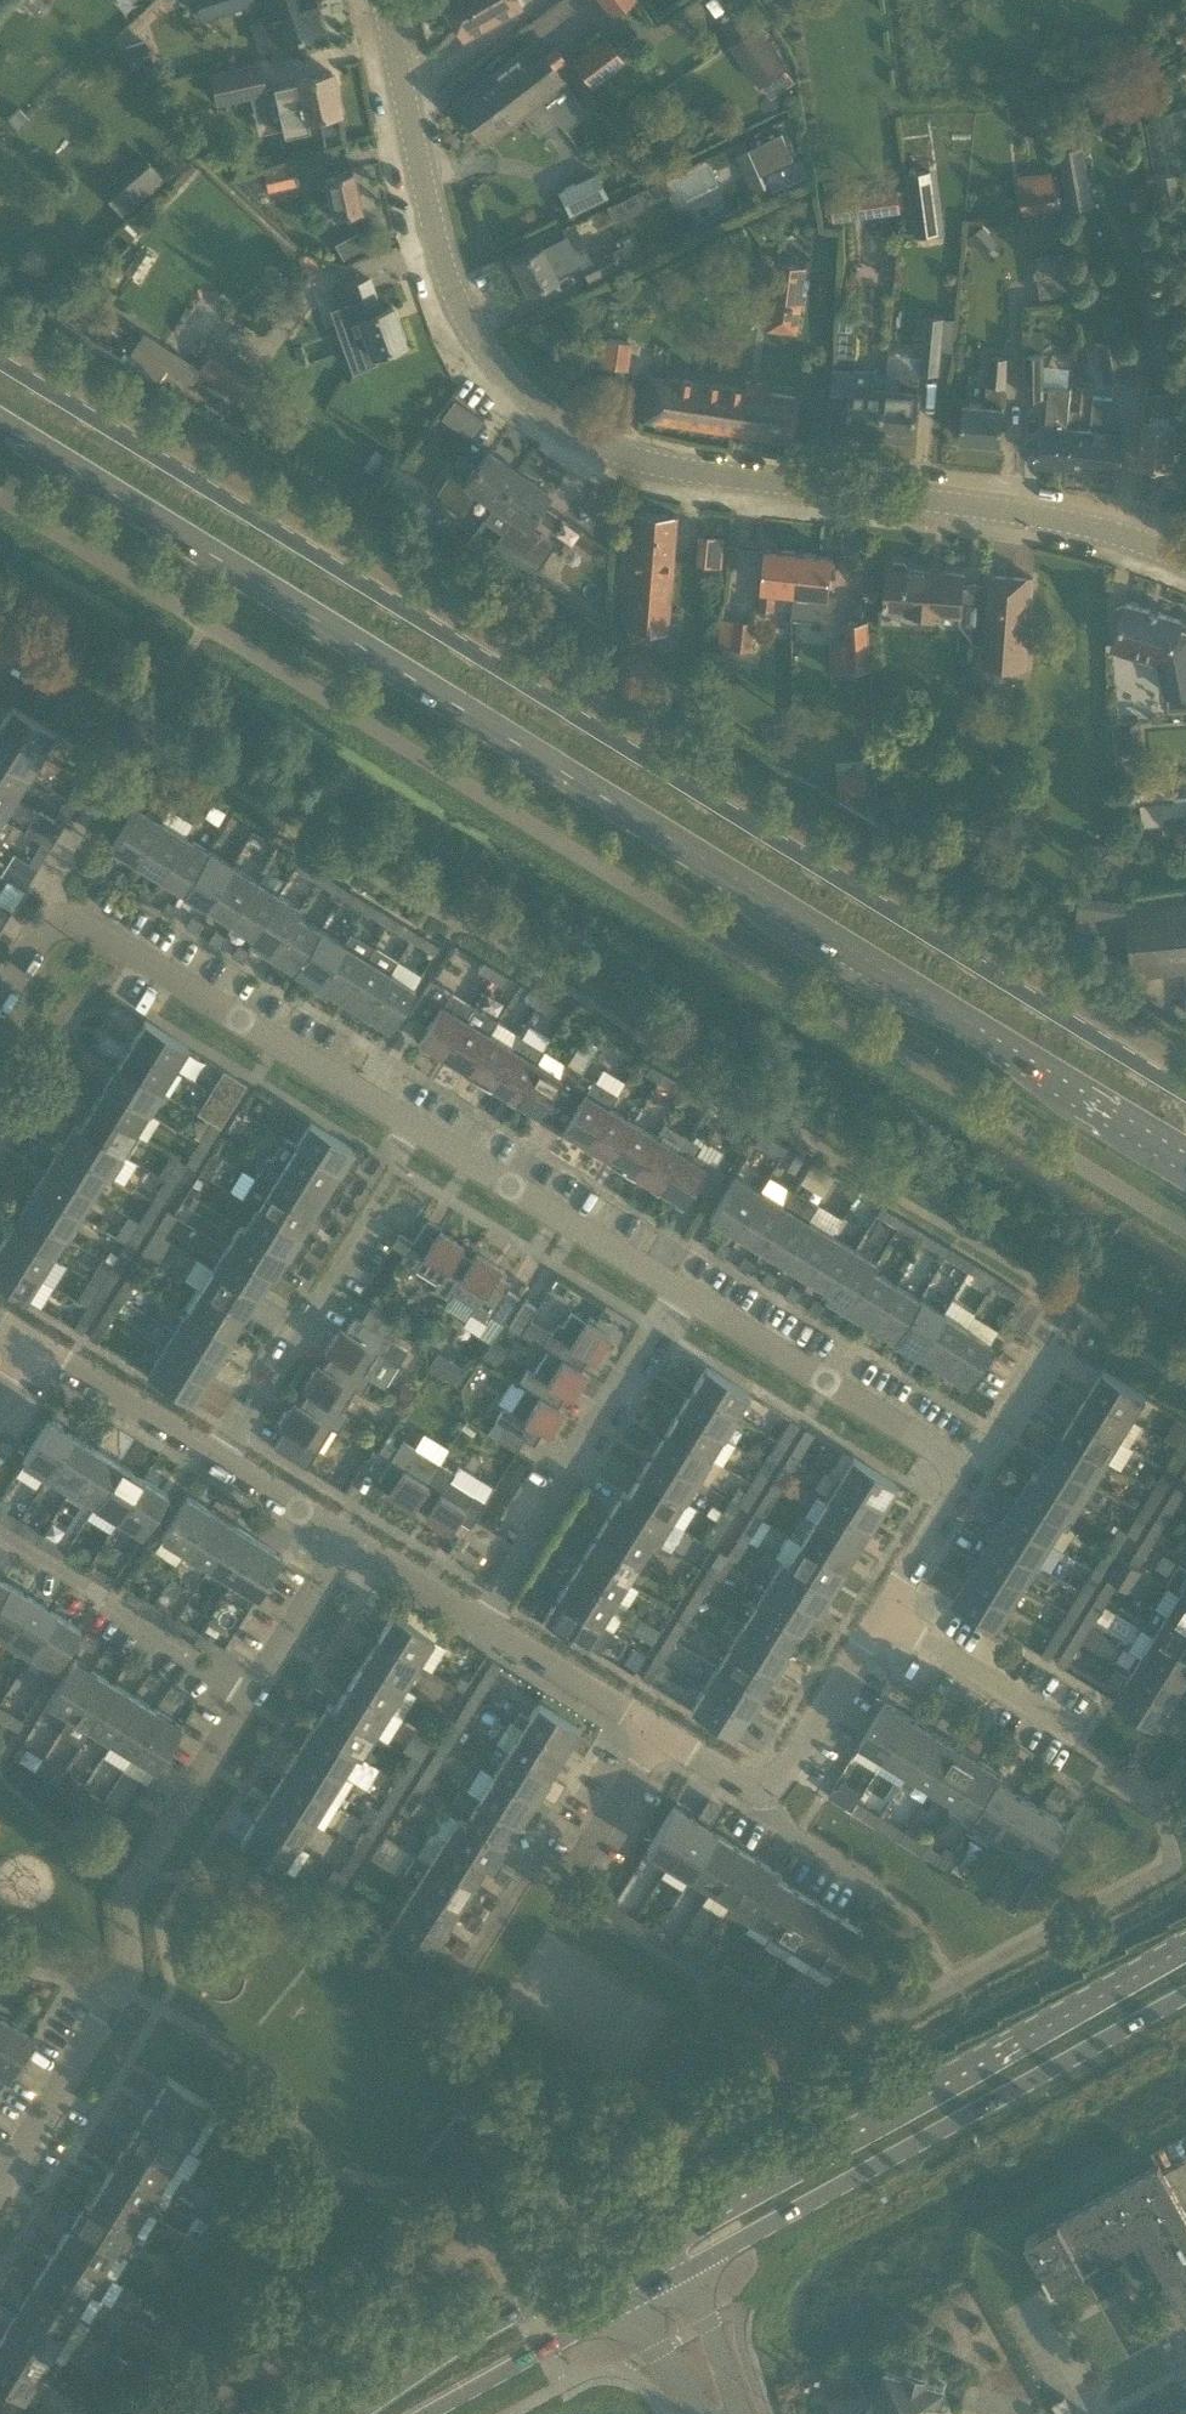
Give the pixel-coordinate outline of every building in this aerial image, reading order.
[(202,18),(256,0),(196,0),(202,18)] [(277,43),(291,38),(296,43),(306,39),(308,32),(321,28),(315,7),(318,6),(317,3),(313,4),(312,0),(263,0),(277,43)] [(462,39),(521,6),(518,0),(440,0),(462,39)] [(729,45),(759,87),(789,66),(759,24),(729,45)] [(606,39),(575,62),(592,84),(623,61),(606,39)] [(130,46),(125,47),(126,49),(132,68),(151,62),(145,41),(130,46)] [(535,42),(494,73),(507,90),(525,76),(541,98),(540,99),(555,118),(574,104),(576,99),(575,95),(553,66),(559,61),(550,51),(545,55),(535,42)] [(216,104),(266,94),(259,62),(209,73),(216,104)] [(273,85),(282,124),(340,111),(331,71),(273,85)] [(540,99),(541,98),(525,76),(507,90),(494,73),(455,103),(484,141),(540,99)] [(794,159),(782,134),(749,150),(760,174),(794,159)] [(1068,209),(1094,205),(1083,143),(1058,147),(1068,209)] [(99,190),(120,213),(162,176),(142,153),(99,190)] [(344,153),(319,159),(329,202),(310,206),(313,219),(332,215),(332,214),(361,209),(353,169),(348,170),(344,153)] [(803,159),(765,175),(775,198),(792,190),(813,182),(812,181),(806,167),(803,159)] [(296,183),(292,165),(254,173),(257,185),(266,183),(267,190),(296,183)] [(1059,214),(1053,171),(1018,176),(1024,219),(1059,214)] [(607,196),(595,172),(558,190),(570,215),(607,196)] [(1176,176),(1151,173),(1156,204),(1180,200),(1176,176)] [(938,230),(931,186),(911,189),(918,233),(938,230)] [(901,211),(898,189),(832,199),(835,220),(901,211)] [(641,207),(635,195),(612,207),(618,219),(641,207)] [(983,225),(969,238),(979,249),(993,236),(983,225)] [(618,266),(610,250),(610,249),(581,262),(567,234),(541,247),(541,246),(513,260),(528,291),(556,277),(555,276),(581,263),(590,280),(618,266)] [(1041,297),(1078,292),(1073,253),(1035,258),(1041,297)] [(799,334),(807,269),(775,265),(767,329),(799,334)] [(379,310),(367,278),(339,288),(345,304),(354,301),(360,317),(359,318),(365,335),(353,339),(343,342),(353,371),(376,363),(373,354),(405,342),(391,306),(379,310)] [(942,348),(952,349),(955,318),(925,314),(919,371),(939,374),(942,348)] [(855,318),(840,317),(833,401),(850,403),(848,429),(881,432),(885,387),(874,386),(875,371),(854,369),(857,330),(854,330),(855,318)] [(213,351),(205,364),(147,330),(133,353),(190,386),(198,372),(239,396),(252,373),(213,351)] [(1118,334),(1097,338),(1105,383),(1127,379),(1118,334)] [(603,362),(636,367),(640,340),(608,335),(603,362)] [(1041,463),(1068,466),(1074,408),(1069,407),(1071,387),(1043,384),(1043,353),(1025,353),(1026,396),(1048,395),(1041,463)] [(965,402),(961,439),(1000,443),(1004,406),(1003,406),(1005,387),(1006,387),(1009,357),(990,356),(986,404),(965,402)] [(1149,356),(1128,358),(1131,385),(1152,383),(1149,356)] [(885,387),(881,432),(914,435),(919,390),(918,390),(920,374),(898,372),(896,388),(885,387)] [(795,442),(801,397),(646,373),(640,417),(795,442)] [(1180,389),(1147,395),(1139,461),(1179,465),(1180,449),(1174,448),(1180,391),(1180,389)] [(1074,408),(1068,466),(1119,472),(1123,432),(1110,431),(1113,397),(1094,395),(1090,429),(1079,428),(1081,408),(1074,408)] [(484,519),(518,471),(487,449),(465,481),(451,471),(433,496),(460,515),(477,491),(494,504),(484,519)] [(518,471),(484,519),(502,532),(497,539),(509,548),(506,551),(494,543),(487,554),(499,562),(497,565),(526,585),(555,544),(526,524),(548,492),(518,471)] [(395,475),(387,489),(401,498),(410,484),(395,475)] [(619,589),(633,590),(629,642),(654,644),(655,631),(669,632),(678,514),(639,511),(636,543),(625,542),(623,567),(620,567),(619,589)] [(775,590),(795,592),(800,551),(766,548),(760,608),(773,610),(775,590)] [(800,551),(795,592),(793,617),(834,622),(837,595),(829,594),(833,555),(800,551)] [(961,614),(964,572),(908,568),(906,562),(894,561),(891,567),(888,567),(886,609),(905,610),(905,616),(941,619),(942,612),(961,614)] [(1033,577),(987,574),(981,663),(1027,667),(1033,577)] [(1166,693),(1185,689),(1185,633),(1178,630),(1181,619),(1161,613),(1161,612),(1148,608),(1148,609),(1127,602),(1126,605),(1122,604),(1117,607),(1114,618),(1117,623),(1120,624),(1113,648),(1159,662),(1166,693)] [(717,618),(714,646),(733,648),(732,660),(748,662),(749,650),(751,651),(754,623),(717,618)] [(868,619),(844,621),(846,669),(871,668),(868,619)] [(0,724),(0,728),(41,753),(54,732),(11,705),(0,724)] [(28,775),(41,753),(0,728),(0,757),(28,775)] [(93,756),(81,777),(89,782),(102,762),(93,756)] [(0,757),(0,786),(15,796),(28,775),(0,757)] [(81,777),(67,799),(76,804),(89,782),(81,777)] [(1163,824),(1164,832),(1185,829),(1185,798),(1175,799),(1173,782),(1112,788),(1114,805),(1141,803),(1143,826),(1163,824)] [(2,817),(15,796),(0,786),(0,816),(2,817)] [(67,799),(54,820),(63,825),(76,804),(67,799)] [(161,820),(137,805),(111,846),(136,861),(161,820)] [(41,841),(50,846),(63,825),(54,820),(38,810),(25,831),(41,841)] [(13,824),(2,817),(0,816),(0,844),(13,824)] [(161,820),(136,861),(159,876),(185,835),(161,820)] [(185,835),(159,876),(183,890),(208,849),(185,835)] [(41,841),(28,862),(37,868),(50,846),(41,841)] [(206,905),(231,864),(208,849),(183,890),(206,905)] [(1,874),(15,883),(24,889),(37,868),(28,862),(13,854),(1,874)] [(322,873),(299,859),(294,868),(316,881),(322,873)] [(229,920),(255,878),(231,864),(206,905),(229,920)] [(114,882),(125,889),(132,877),(121,870),(114,882)] [(340,896),(345,887),(322,873),(316,881),(332,891),(330,896),(337,900),(339,896),(340,896)] [(255,878),(229,920),(252,934),(248,941),(249,941),(278,893),(255,878)] [(11,910),(24,889),(15,883),(2,905),(11,910)] [(149,903),(156,892),(144,885),(137,896),(149,903)] [(345,887),(340,896),(363,910),(364,910),(368,902),(345,887)] [(278,893),(249,941),(270,954),(300,906),(278,893)] [(1126,900),(1134,975),(1183,970),(1185,989),(1185,894),(1126,900)] [(1080,895),(1076,929),(1127,936),(1128,926),(1126,901),(1080,895)] [(161,911),(172,918),(179,907),(168,900),(161,911)] [(363,910),(387,925),(387,924),(392,916),(368,902),(364,910),(363,910)] [(11,910),(2,905),(0,904),(0,928),(11,910)] [(300,906),(270,954),(294,969),(319,928),(296,914),(300,907),(300,906)] [(191,914),(184,925),(196,932),(203,921),(191,914)] [(387,924),(387,925),(410,940),(416,931),(392,916),(387,924)] [(294,969),(317,984),(343,943),(319,928),(294,969)] [(207,940),(219,947),(226,936),(214,929),(207,940)] [(416,931),(410,940),(434,954),(439,946),(416,931)] [(238,943),(231,954),(242,961),(249,950),(238,943)] [(341,998),(366,958),(343,943),(317,984),(341,998)] [(364,1013),(390,972),(366,958),(341,998),(364,1013)] [(483,961),(478,970),(489,976),(494,968),(483,961)] [(494,968),(489,976),(503,985),(508,977),(494,968)] [(390,972),(364,1013),(389,1028),(414,987),(390,972)] [(441,1056),(442,1056),(472,1005),(430,979),(409,1014),(427,1025),(417,1041),(427,1047),(428,1046),(442,1055),(441,1056)] [(530,990),(525,998),(536,1005),(541,997),(530,990)] [(541,997),(536,1005),(550,1014),(556,1005),(541,997)] [(496,1019),(472,1005),(442,1056),(451,1062),(451,1060),(465,1069),(465,1071),(496,1019)] [(519,1034),(496,1019),(465,1071),(489,1086),(511,1048),(519,1035),(519,1034)] [(145,1020),(131,1042),(174,1069),(188,1047),(145,1020)] [(598,1044),(603,1035),(590,1027),(585,1036),(598,1044)] [(543,1049),(519,1035),(511,1048),(489,1086),(490,1086),(490,1085),(504,1093),(504,1095),(513,1100),(542,1050),(543,1049)] [(603,1035),(598,1044),(610,1051),(616,1043),(603,1035)] [(131,1042),(118,1063),(161,1090),(174,1069),(131,1042)] [(568,1066),(542,1050),(513,1100),(514,1099),(528,1108),(527,1109),(537,1115),(548,1097),(560,1105),(576,1079),(581,1071),(570,1064),(568,1066)] [(161,1090),(118,1063),(105,1085),(148,1111),(161,1090)] [(663,1072),(650,1064),(645,1073),(658,1080),(663,1072)] [(663,1072),(658,1080),(670,1088),(676,1080),(663,1072)] [(225,1100),(233,1105),(246,1084),(238,1079),(225,1100)] [(585,1145),(586,1145),(608,1108),(615,1096),(590,1080),(587,1085),(576,1079),(560,1105),(572,1112),(561,1130),(571,1136),(572,1135),(586,1143),(585,1145)] [(105,1085),(92,1106),(135,1132),(148,1111),(105,1085)] [(697,1093),(692,1102),(705,1109),(710,1100),(697,1093)] [(211,1121),(221,1127),(233,1105),(225,1100),(211,1121)] [(135,1132),(92,1106),(79,1126),(74,1123),(74,1124),(122,1153),(135,1132)] [(608,1159),(609,1160),(632,1123),(608,1108),(586,1145),(594,1150),(595,1149),(609,1158),(608,1159)] [(211,1121),(198,1142),(208,1148),(221,1127),(211,1121)] [(296,1144),(339,1170),(353,1148),(310,1122),(296,1144)] [(665,1122),(655,1137),(633,1174),(634,1173),(648,1182),(647,1183),(656,1189),(681,1149),(688,1137),(665,1122)] [(655,1137),(632,1123),(609,1160),(633,1174),(655,1137)] [(74,1124),(61,1145),(103,1171),(103,1172),(109,1175),(122,1153),(74,1124)] [(688,1137),(681,1149),(656,1189),(657,1189),(658,1188),(672,1196),(671,1198),(681,1204),(691,1186),(704,1194),(720,1167),(697,1153),(702,1146),(688,1137)] [(284,1138),(272,1158),(283,1165),(326,1192),(339,1170),(296,1144),(295,1145),(284,1138)] [(779,1158),(785,1146),(775,1140),(768,1151),(779,1158)] [(208,1148),(198,1142),(185,1163),(186,1163),(195,1169),(208,1148)] [(103,1171),(61,1145),(48,1166),(90,1192),(103,1172),(103,1171)] [(788,1147),(781,1160),(797,1169),(804,1156),(788,1147)] [(213,1152),(200,1172),(214,1181),(226,1160),(213,1152)] [(379,1160),(368,1153),(361,1164),(372,1171),(379,1160)] [(165,1179),(173,1184),(186,1163),(185,1163),(178,1158),(165,1179)] [(270,1186),(313,1213),(326,1192),(283,1165),(270,1186)] [(77,1214),(90,1192),(48,1166),(35,1187),(77,1214)] [(366,1181),(355,1174),(348,1185),(359,1192),(366,1181)] [(710,1216),(735,1231),(760,1191),(735,1175),(710,1216)] [(151,1201),(159,1207),(173,1184),(165,1179),(151,1201)] [(300,1234),(313,1213),(270,1186),(257,1208),(300,1234)] [(64,1235),(77,1214),(35,1187),(21,1208),(64,1235)] [(758,1246),(782,1260),(807,1220),(817,1204),(794,1189),(784,1205),(758,1246)] [(784,1205),(760,1191),(735,1231),(758,1246),(784,1205)] [(346,1213),(353,1202),(342,1195),(335,1206),(346,1213)] [(138,1222),(147,1227),(159,1207),(151,1201),(138,1222)] [(903,1219),(881,1206),(876,1214),(897,1228),(903,1219)] [(51,1256),(64,1235),(21,1208),(8,1230),(51,1256)] [(287,1255),(300,1234),(257,1208),(245,1227),(239,1224),(238,1226),(287,1255)] [(153,1230),(162,1236),(175,1215),(166,1209),(153,1230)] [(333,1234),(340,1223),(329,1216),(322,1227),(333,1234)] [(903,1219),(897,1228),(921,1242),(926,1233),(903,1219)] [(831,1234),(807,1220),(782,1260),(805,1275),(831,1234)] [(125,1243),(134,1248),(147,1227),(138,1222),(126,1241),(125,1243)] [(274,1277),(287,1255),(238,1226),(225,1247),(268,1274),(274,1277)] [(426,1249),(414,1242),(406,1254),(405,1253),(400,1261),(401,1261),(401,1260),(414,1268),(437,1283),(433,1289),(448,1298),(472,1259),(472,1258),(459,1251),(463,1245),(438,1229),(426,1249)] [(8,1230),(0,1243),(0,1254),(38,1277),(51,1256),(8,1230)] [(140,1251),(149,1257),(162,1236),(153,1230),(140,1251)] [(414,1242),(399,1232),(391,1245),(405,1253),(406,1254),(414,1242)] [(926,1233),(921,1242),(944,1256),(950,1248),(926,1233)] [(824,1296),(825,1297),(854,1249),(831,1234),(805,1275),(828,1289),(824,1296)] [(309,1249),(320,1256),(327,1244),(316,1237),(309,1249)] [(719,1240),(713,1252),(724,1259),(731,1247),(719,1240)] [(112,1264),(121,1269),(134,1248),(125,1243),(112,1264)] [(225,1247),(213,1267),(256,1294),(268,1274),(225,1247)] [(950,1248),(944,1256),(968,1271),(973,1262),(950,1248)] [(875,1262),(854,1249),(825,1297),(846,1310),(872,1268),(872,1267),(875,1262)] [(149,1257),(140,1251),(127,1272),(136,1278),(149,1257)] [(448,1298),(444,1304),(467,1318),(471,1312),(486,1322),(510,1282),(497,1274),(500,1268),(476,1252),(472,1258),(472,1259),(448,1298)] [(38,1277),(0,1254),(0,1283),(25,1299),(38,1277)] [(736,1266),(748,1273),(755,1262),(743,1255),(736,1266)] [(296,1270),(307,1277),(314,1265),(303,1258),(296,1270)] [(973,1262),(968,1271),(992,1285),(997,1277),(973,1262)] [(99,1285),(108,1290),(121,1269),(112,1264),(99,1285)] [(256,1294),(213,1267),(200,1288),(243,1315),(256,1294)] [(846,1310),(869,1324),(896,1282),(872,1268),(846,1310)] [(767,1269),(760,1281),(771,1288),(778,1276),(767,1269)] [(136,1278),(127,1272),(114,1294),(123,1300),(136,1278)] [(1015,1300),(1020,1291),(997,1277),(992,1285),(1015,1300)] [(896,1282),(869,1324),(893,1339),(919,1297),(896,1282)] [(790,1284),(783,1295),(795,1303),(802,1291),(790,1284)] [(86,1306),(95,1311),(108,1290),(99,1285),(86,1306)] [(230,1336),(243,1315),(200,1288),(187,1310),(230,1336)] [(123,1300),(114,1294),(101,1315),(109,1321),(123,1300)] [(919,1297),(893,1339),(917,1354),(942,1312),(919,1297)] [(520,1333),(536,1307),(524,1299),(507,1325),(520,1333)] [(807,1310),(818,1317),(825,1305),(814,1299),(807,1310)] [(82,1333),(95,1312),(95,1311),(86,1306),(73,1327),(82,1333)] [(324,1351),(330,1355),(331,1354),(364,1375),(364,1374),(378,1352),(397,1364),(407,1349),(387,1337),(394,1324),(368,1308),(361,1320),(354,1316),(346,1330),(340,1326),(324,1351)] [(217,1358),(230,1336),(187,1310),(174,1331),(217,1358)] [(594,1360),(598,1354),(609,1336),(571,1311),(556,1334),(550,1330),(540,1346),(547,1350),(547,1349),(580,1369),(588,1356),(594,1360)] [(942,1312),(917,1354),(940,1368),(966,1327),(942,1312)] [(97,1342),(109,1321),(101,1315),(88,1337),(97,1342)] [(990,1342),(966,1327),(940,1368),(965,1383),(990,1342)] [(217,1358),(174,1331),(161,1352),(204,1379),(217,1358)] [(493,1338),(482,1356),(496,1364),(507,1347),(493,1338)] [(557,1407),(557,1406),(565,1394),(571,1398),(586,1373),(580,1369),(547,1349),(547,1350),(533,1372),(527,1368),(517,1383),(524,1387),(557,1407)] [(428,1366),(442,1374),(451,1359),(437,1351),(428,1366)] [(191,1400),(204,1379),(161,1352),(147,1374),(191,1400)] [(301,1388),(308,1392),(341,1412),(341,1411),(355,1389),(361,1393),(371,1378),(364,1374),(364,1375),(331,1354),(330,1355),(323,1367),(317,1363),(301,1388)] [(735,1415),(749,1393),(706,1366),(692,1388),(735,1415)] [(1089,1391),(1133,1418),(1146,1396),(1103,1369),(1089,1391)] [(542,1431),(547,1434),(548,1435),(563,1410),(557,1406),(557,1407),(524,1387),(510,1409),(504,1405),(494,1420),(533,1444),(542,1431)] [(679,1409),(722,1436),(735,1415),(692,1388),(679,1409)] [(1120,1439),(1133,1418),(1089,1391),(1076,1412),(1120,1439)] [(348,1415),(341,1411),(341,1412),(308,1392),(300,1405),(294,1401),(278,1426),(285,1429),(273,1448),(306,1468),(332,1427),(338,1431),(348,1415)] [(666,1430),(709,1457),(722,1436),(679,1409),(666,1430)] [(1076,1412),(1064,1433),(1107,1460),(1120,1439),(1076,1412)] [(47,1476),(72,1434),(48,1419),(23,1460),(47,1476)] [(790,1419),(777,1441),(785,1446),(798,1425),(790,1419)] [(805,1428),(791,1449),(800,1454),(813,1433),(805,1428)] [(653,1451),(696,1478),(709,1457),(666,1430),(653,1451)] [(1064,1433),(1051,1454),(1094,1480),(1107,1460),(1064,1433)] [(47,1476),(70,1490),(96,1449),(72,1434),(47,1476)] [(388,1493),(389,1494),(412,1509),(416,1503),(415,1502),(440,1463),(402,1439),(397,1448),(385,1440),(369,1466),(381,1474),(378,1478),(391,1487),(388,1493)] [(785,1446),(777,1441),(764,1461),(772,1467),(785,1446)] [(1175,1473),(1185,1455),(1185,1451),(1179,1446),(1166,1467),(1175,1473)] [(96,1449),(70,1490),(94,1504),(119,1464),(96,1449)] [(786,1476),(800,1454),(791,1449),(778,1471),(786,1476)] [(641,1472),(684,1498),(696,1478),(653,1451),(641,1472)] [(1038,1475),(1081,1501),(1094,1480),(1051,1454),(1038,1475)] [(853,1457),(840,1478),(882,1505),(896,1484),(853,1457)] [(764,1461),(750,1483),(759,1488),(772,1467),(764,1461)] [(450,1478),(455,1472),(440,1463),(415,1502),(416,1503),(428,1510),(425,1516),(431,1520),(431,1521),(449,1532),(458,1519),(470,1526),(486,1500),(450,1478)] [(94,1504),(117,1519),(143,1478),(119,1464),(94,1504)] [(1153,1488),(1162,1493),(1175,1473),(1166,1467),(1153,1488)] [(778,1471),(765,1492),(773,1497),(786,1476),(778,1471)] [(1033,1471),(1019,1493),(1068,1523),(1081,1501),(1038,1475),(1033,1471)] [(628,1493),(671,1519),(684,1498),(641,1472),(628,1493)] [(1177,1503),(1185,1487),(1185,1480),(1182,1477),(1169,1498),(1177,1503)] [(117,1519),(142,1534),(167,1493),(143,1478),(117,1519)] [(869,1526),(882,1505),(840,1478),(826,1500),(869,1526)] [(759,1488),(750,1483),(746,1490),(738,1486),(730,1498),(739,1504),(746,1508),(759,1488)] [(1153,1488),(1141,1508),(1149,1514),(1162,1493),(1153,1488)] [(600,1497),(589,1490),(582,1501),(593,1508),(600,1497)] [(610,1511),(658,1541),(671,1519),(628,1493),(623,1490),(610,1511)] [(752,1513),(760,1518),(773,1497),(765,1492),(752,1513)] [(1006,1514),(1049,1541),(1062,1521),(1067,1524),(1068,1523),(1019,1493),(1006,1514)] [(161,1536),(185,1551),(211,1510),(186,1495),(161,1536)] [(730,1498),(717,1519),(726,1524),(739,1504),(730,1498)] [(1156,1519),(1164,1524),(1177,1503),(1169,1498),(1156,1519)] [(856,1548),(869,1526),(826,1500),(813,1521),(856,1548)] [(1126,1532),(1128,1534),(1128,1533),(1135,1537),(1149,1514),(1141,1508),(1126,1532)] [(14,1529),(19,1521),(0,1509),(0,1520),(14,1529)] [(185,1551),(209,1566),(234,1525),(211,1510),(185,1551)] [(576,1511),(569,1522),(580,1529),(587,1518),(576,1511)] [(610,1511),(596,1532),(639,1559),(651,1539),(657,1542),(658,1541),(610,1511)] [(746,1539),(760,1518),(752,1513),(738,1534),(746,1539)] [(1006,1514),(993,1535),(1036,1562),(1049,1541),(1006,1514)] [(704,1540),(712,1546),(726,1524),(717,1519),(704,1540)] [(1156,1519),(1142,1540),(1150,1545),(1164,1524),(1156,1519)] [(14,1529),(37,1543),(42,1535),(19,1521),(14,1529)] [(856,1548),(813,1521),(800,1542),(843,1569),(856,1548)] [(234,1525),(209,1566),(232,1581),(258,1540),(234,1525)] [(1107,1547),(1116,1552),(1128,1534),(1126,1532),(1119,1528),(1107,1547)] [(563,1532),(555,1543),(567,1550),(574,1539),(563,1532)] [(583,1554),(626,1580),(639,1559),(596,1532),(583,1554)] [(733,1561),(746,1539),(738,1534),(726,1554),(720,1550),(719,1552),(733,1561)] [(66,1550),(42,1535),(37,1543),(61,1558),(66,1550)] [(980,1557),(1023,1583),(1036,1562),(993,1535),(980,1557)] [(282,1555),(258,1540),(232,1581),(257,1596),(282,1555)] [(1137,1566),(1138,1566),(1150,1545),(1142,1540),(1129,1561),(1130,1562),(1137,1566)] [(830,1590),(843,1569),(800,1542),(788,1563),(782,1559),(782,1561),(830,1590)] [(1116,1552),(1107,1547),(1094,1568),(1103,1573),(1116,1552)] [(61,1558),(84,1572),(89,1564),(66,1550),(61,1558)] [(706,1572),(714,1577),(716,1574),(722,1578),(733,1561),(719,1552),(706,1572)] [(550,1553),(543,1564),(554,1571),(561,1560),(550,1553)] [(583,1554),(570,1575),(613,1602),(626,1580),(583,1554)] [(980,1557),(967,1578),(1010,1604),(1023,1583),(980,1557)] [(1122,1557),(1109,1578),(1117,1583),(1130,1562),(1129,1561),(1122,1557)] [(816,1612),(830,1590),(782,1561),(768,1582),(811,1609),(816,1612)] [(1185,1596),(1185,1566),(1180,1562),(1167,1585),(1180,1593),(1185,1596)] [(84,1572),(109,1588),(114,1579),(89,1564),(84,1572)] [(1103,1573),(1094,1568),(1081,1589),(1090,1594),(1103,1573)] [(701,1598),(714,1577),(706,1572),(693,1593),(701,1598)] [(548,1581),(537,1574),(530,1586),(541,1592),(548,1581)] [(557,1597),(600,1623),(613,1602),(570,1575),(557,1597)] [(997,1626),(1010,1604),(967,1578),(954,1600),(997,1626)] [(1109,1578),(1096,1599),(1104,1604),(1117,1583),(1109,1578)] [(798,1630),(811,1609),(768,1582),(755,1603),(798,1630)] [(0,1595),(0,1635),(6,1638),(31,1597),(8,1583),(0,1595)] [(129,1589),(124,1598),(148,1612),(153,1604),(129,1589)] [(1090,1594),(1081,1589),(1072,1602),(1068,1610),(1077,1615),(1090,1594)] [(693,1593),(680,1613),(689,1618),(701,1598),(693,1593)] [(1180,1593),(1167,1614),(1185,1625),(1185,1596),(1180,1593)] [(535,1602),(524,1595),(517,1607),(528,1613),(535,1602)] [(31,1597),(6,1638),(30,1653),(55,1612),(31,1597)] [(543,1618),(586,1645),(600,1623),(557,1597),(543,1618)] [(1104,1604),(1096,1599),(1083,1620),(1091,1625),(1104,1604)] [(786,1650),(798,1630),(755,1603),(743,1624),(786,1650)] [(153,1604),(148,1612),(171,1627),(176,1619),(153,1604)] [(1068,1610),(1067,1610),(1068,1611),(1055,1631),(1064,1637),(1077,1615),(1068,1610)] [(55,1612),(30,1653),(54,1668),(80,1627),(55,1612)] [(393,1613),(377,1637),(420,1664),(435,1639),(393,1613)] [(667,1634),(675,1640),(679,1634),(687,1639),(696,1624),(688,1619),(689,1618),(680,1613),(667,1634)] [(1185,1654),(1185,1625),(1167,1614),(1154,1635),(1185,1654)] [(357,1615),(350,1626),(361,1633),(368,1622),(357,1615)] [(652,1644),(660,1630),(634,1615),(626,1629),(652,1644)] [(176,1619),(171,1627),(194,1641),(199,1633),(176,1619)] [(1091,1625),(1083,1620),(1069,1641),(1078,1646),(1081,1640),(1094,1648),(1103,1633),(1091,1625)] [(773,1671),(786,1650),(743,1624),(730,1645),(773,1671)] [(1064,1637),(1055,1631),(1042,1653),(1050,1658),(1064,1637)] [(86,1632),(79,1643),(90,1650),(97,1639),(86,1632)] [(199,1633),(194,1641),(218,1656),(224,1648),(199,1633)] [(662,1661),(675,1640),(667,1634),(654,1656),(662,1661)] [(1184,1682),(1185,1679),(1185,1654),(1154,1635),(1141,1656),(1184,1682)] [(363,1661),(405,1687),(420,1664),(377,1637),(363,1661)] [(342,1638),(335,1650),(347,1657),(354,1645),(342,1638)] [(1056,1662),(1065,1667),(1078,1646),(1069,1641),(1056,1662)] [(107,1645),(100,1656),(111,1663),(118,1652),(107,1645)] [(730,1645),(717,1666),(760,1692),(773,1671),(730,1645)] [(654,1656),(653,1656),(640,1677),(649,1682),(662,1661),(654,1656)] [(1128,1677),(1171,1703),(1184,1682),(1141,1656),(1128,1677)] [(70,1715),(96,1672),(74,1658),(48,1701),(70,1715)] [(132,1676),(139,1665),(128,1658),(121,1669),(132,1676)] [(491,1660),(470,1695),(478,1700),(500,1665),(491,1660)] [(390,1710),(405,1687),(363,1661),(348,1684),(390,1710)] [(328,1662),(321,1673),(332,1680),(339,1669),(328,1662)] [(747,1714),(760,1692),(717,1666),(703,1687),(747,1714)] [(160,1678),(149,1671),(142,1682),(153,1689),(160,1678)] [(96,1672),(70,1715),(60,1731),(81,1744),(91,1728),(117,1685),(96,1672)] [(1128,1677),(1115,1699),(1158,1726),(1171,1703),(1128,1677)] [(181,1691),(170,1684),(163,1695),(174,1702),(181,1691)] [(327,1702),(327,1703),(375,1734),(390,1710),(348,1684),(334,1707),(327,1702)] [(117,1685),(91,1728),(112,1741),(138,1698),(117,1685)] [(313,1685),(306,1697),(318,1704),(325,1692),(313,1685)] [(690,1709),(733,1735),(747,1714),(703,1687),(690,1709)] [(463,1725),(478,1700),(470,1695),(454,1720),(463,1725)] [(112,1741),(133,1754),(159,1711),(138,1698),(112,1741)] [(861,1742),(885,1757),(910,1716),(886,1701),(861,1742)] [(362,1755),(375,1734),(327,1703),(314,1724),(362,1755)] [(522,1727),(563,1753),(578,1728),(537,1703),(528,1718),(518,1713),(513,1722),(522,1727)] [(17,1729),(22,1721),(0,1707),(0,1719),(17,1729)] [(159,1711),(133,1754),(156,1768),(182,1725),(159,1711)] [(885,1757),(909,1771),(934,1730),(910,1716),(885,1757)] [(448,1748),(463,1725),(454,1720),(440,1743),(448,1748)] [(314,1724),(299,1748),(340,1774),(354,1751),(361,1756),(362,1755),(314,1724)] [(508,1751),(549,1776),(563,1753),(522,1727),(508,1751)] [(909,1771),(932,1786),(957,1745),(934,1730),(909,1771)] [(413,1732),(403,1749),(420,1759),(430,1742),(413,1732)] [(440,1743),(425,1767),(434,1772),(448,1748),(440,1743)] [(981,1759),(957,1745),(932,1786),(955,1800),(950,1807),(951,1808),(981,1759)] [(326,1797),(340,1774),(299,1748),(284,1771),(326,1797)] [(549,1776),(508,1751),(494,1774),(534,1799),(549,1776)] [(1019,1759),(1008,1752),(1001,1764),(1013,1770),(1019,1759)] [(411,1755),(398,1777),(407,1782),(420,1761),(411,1755)] [(951,1808),(972,1821),(1002,1773),(981,1759),(951,1808)] [(434,1772),(425,1767),(411,1789),(420,1794),(434,1772)] [(1043,1774),(1032,1767),(1025,1778),(1036,1785),(1043,1774)] [(312,1821),(326,1797),(284,1771),(270,1795),(312,1821)] [(972,1821),(997,1836),(1022,1795),(999,1780),(1003,1773),(1002,1773),(972,1821)] [(479,1797),(520,1822),(534,1799),(494,1774),(479,1797)] [(383,1800),(392,1806),(407,1782),(398,1777),(383,1800)] [(1048,1793),(1056,1797),(1060,1800),(1067,1788),(1055,1781),(1048,1793)] [(834,1787),(829,1795),(852,1810),(857,1801),(834,1787)] [(407,1815),(420,1794),(411,1789),(398,1810),(407,1815)] [(270,1795),(255,1818),(297,1845),(312,1821),(270,1795)] [(1046,1809),(1022,1795),(997,1836),(1020,1850),(1046,1809)] [(465,1820),(506,1846),(520,1822),(479,1797),(465,1820)] [(359,1818),(369,1824),(378,1829),(392,1806),(383,1800),(377,1810),(367,1804),(359,1818)] [(710,1821),(719,1807),(708,1800),(699,1815),(710,1821)] [(857,1801),(852,1810),(875,1824),(880,1816),(857,1801)] [(668,1862),(694,1819),(673,1806),(646,1849),(668,1862)] [(1020,1850),(1043,1864),(1044,1865),(1069,1824),(1046,1809),(1020,1850)] [(443,1839),(484,1864),(491,1869),(506,1846),(465,1820),(465,1821),(457,1816),(443,1839)] [(880,1816),(875,1824),(899,1839),(904,1830),(880,1816)] [(297,1845),(255,1818),(240,1843),(283,1870),(297,1845)] [(689,1875),(716,1832),(694,1819),(668,1862),(689,1875)] [(354,1847),(363,1853),(378,1829),(369,1824),(354,1847)] [(904,1830),(899,1839),(923,1854),(928,1845),(904,1830)] [(711,1889),(737,1846),(716,1832),(689,1875),(711,1889)] [(374,1852),(396,1869),(409,1852),(387,1835),(374,1852)] [(484,1864),(443,1839),(429,1861),(429,1862),(470,1887),(484,1864)] [(928,1845),(923,1854),(944,1867),(955,1850),(946,1845),(941,1853),(928,1845)] [(729,1907),(759,1859),(737,1846),(711,1889),(731,1901),(727,1906),(729,1907)] [(354,1847),(339,1872),(348,1877),(363,1853),(354,1847)] [(455,1911),(470,1887),(429,1862),(429,1861),(415,1853),(401,1876),(415,1885),(414,1885),(455,1911)] [(750,1920),(777,1877),(780,1872),(759,1859),(729,1907),(750,1920)] [(505,1885),(512,1874),(501,1867),(494,1878),(505,1885)] [(325,1894),(334,1900),(348,1877),(339,1872),(325,1894)] [(771,1933),(798,1890),(777,1877),(750,1920),(771,1933)] [(455,1911),(414,1885),(399,1910),(440,1935),(455,1911)] [(479,1902),(490,1909),(497,1897),(486,1890),(479,1902)] [(798,1890),(771,1933),(792,1946),(819,1903),(798,1890)] [(819,1903),(792,1946),(813,1959),(839,1916),(819,1903)] [(612,1905),(607,1913),(628,1926),(633,1918),(612,1905)] [(440,1935),(399,1910),(384,1934),(426,1958),(440,1935)] [(476,1932),(483,1921),(471,1914),(464,1925),(476,1932)] [(839,1916),(813,1959),(834,1972),(860,1929),(839,1916)] [(628,1926),(650,1940),(655,1932),(633,1918),(628,1926)] [(655,1932),(650,1940),(671,1953),(676,1945),(655,1932)] [(450,1949),(461,1956),(468,1945),(457,1937),(450,1949)] [(697,1958),(693,1955),(676,1945),(671,1953),(692,1967),(697,1958)] [(697,1958),(692,1967),(708,1977),(713,1968),(697,1958)] [(718,1971),(738,1983),(743,1975),(723,1962),(718,1971)] [(764,1988),(743,1975),(738,1983),(759,1996),(764,1988)] [(785,2001),(764,1988),(759,1996),(780,2009),(785,2001)] [(807,2015),(785,2001),(780,2009),(802,2023),(807,2015)] [(12,2021),(0,2014),(0,2040),(12,2021)] [(0,2040),(0,2073),(7,2077),(34,2035),(12,2021),(0,2040)] [(168,2076),(154,2098),(197,2125),(211,2103),(168,2076)] [(141,2119),(184,2146),(197,2125),(154,2098),(141,2119)] [(141,2119),(128,2140),(171,2167),(184,2146),(141,2119)] [(115,2161),(158,2188),(171,2167),(128,2140),(115,2161)] [(234,2177),(242,2182),(255,2161),(233,2147),(233,2148),(247,2156),(234,2177)] [(115,2161),(102,2182),(146,2209),(158,2188),(115,2161)] [(1159,2164),(1027,2237),(1053,2284),(1132,2241),(1137,2248),(1146,2243),(1185,2315),(1185,2214),(1159,2164)] [(221,2198),(230,2203),(242,2182),(234,2177),(221,2198)] [(133,2230),(146,2209),(102,2182),(90,2203),(89,2203),(133,2230)] [(208,2219),(217,2224),(230,2203),(221,2198),(208,2219)] [(50,2200),(43,2212),(55,2219),(62,2207),(50,2200)] [(120,2251),(133,2230),(89,2203),(90,2203),(85,2200),(71,2222),(120,2251)] [(196,2240),(204,2245),(217,2224),(208,2219),(196,2240)] [(38,2221),(31,2233),(42,2240),(49,2228),(38,2221)] [(71,2222),(58,2243),(101,2269),(114,2248),(119,2252),(120,2251),(71,2222)] [(173,2256),(190,2266),(190,2267),(204,2245),(196,2240),(195,2241),(186,2235),(173,2256)] [(25,2243),(18,2254),(29,2261),(36,2250),(25,2243)] [(112,2276),(101,2269),(58,2243),(45,2265),(88,2291),(99,2297),(112,2276)] [(5,2275),(6,2276),(16,2282),(23,2271),(12,2264),(5,2275)] [(45,2265),(31,2286),(74,2312),(88,2291),(45,2265)] [(3,2302),(10,2292),(0,2286),(0,2300),(3,2302)] [(31,2286),(19,2306),(62,2333),(74,2312),(31,2286)] [(170,2293),(158,2286),(150,2299),(162,2307),(170,2293)] [(19,2306),(16,2310),(6,2328),(49,2354),(62,2333),(19,2306)] [(118,2338),(138,2351),(151,2329),(132,2317),(118,2338)] [(0,2337),(0,2353),(36,2375),(49,2354),(6,2328),(0,2337)] [(125,2347),(117,2359),(126,2365),(134,2353),(125,2347)] [(22,2397),(36,2375),(0,2353),(0,2384),(22,2397)] [(947,2410),(938,2408),(945,2385),(926,2379),(928,2373),(907,2367),(906,2373),(887,2368),(876,2405),(871,2403),(867,2413),(946,2413),(947,2410)] [(1073,2411),(1064,2396),(1052,2403),(1058,2413),(1068,2413),(1073,2411)]
